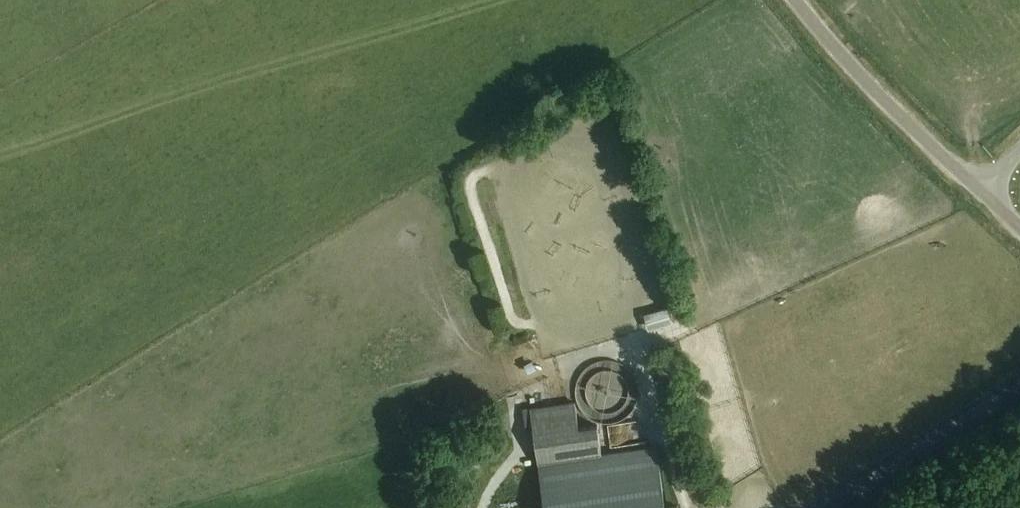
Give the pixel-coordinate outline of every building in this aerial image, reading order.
[(644,314),(648,330),(672,324),(667,308),(644,314)] [(595,395),(631,406),(635,391),(627,389),(629,383),(615,378),(617,372),(614,371),(617,364),(591,356),(584,380),(598,384),(595,395)] [(530,408),(538,465),(602,456),(597,424),(578,427),(574,402),(530,408)] [(656,449),(538,466),(544,507),(665,507),(656,449)]
